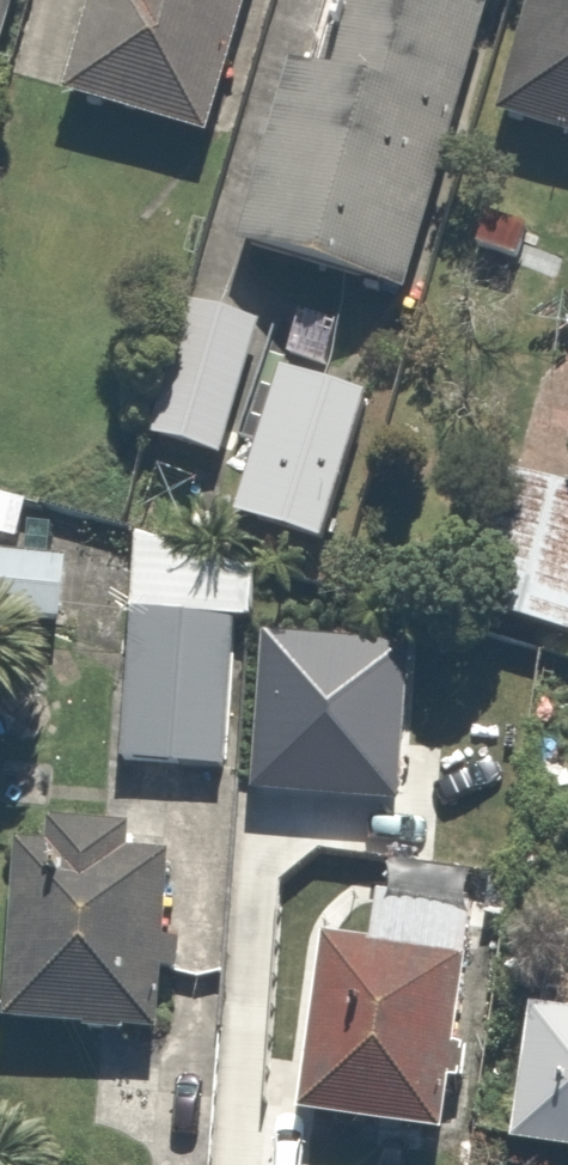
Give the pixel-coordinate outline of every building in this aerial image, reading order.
[(27,0),(0,0),(0,85),(2,85),(27,0)] [(264,0),(93,0),(62,101),(220,149),(264,0)] [(500,18),(436,0),(343,0),(322,74),(298,67),(244,256),(419,305),(500,18)] [(501,128),(567,144),(567,0),(533,0),(501,128)] [(382,398),(288,369),(241,522),(335,551),(382,398)] [(502,467),(464,607),(567,636),(567,485),(502,467)] [(28,548),(44,503),(0,488),(0,539),(28,548)] [(260,563),(138,533),(138,536),(124,768),(247,775),(260,563)] [(0,557),(0,614),(74,617),(77,560),(0,557)] [(430,651),(285,640),(272,804),(417,815),(430,651)] [(53,834),(52,854),(20,853),(11,1026),(177,1035),(186,861),(142,859),(143,838),(53,834)] [(375,947),(326,942),(308,1131),(459,1146),(485,881),(383,871),(375,947)] [(531,1019),(516,1145),(567,1151),(567,1023),(531,1019)]
